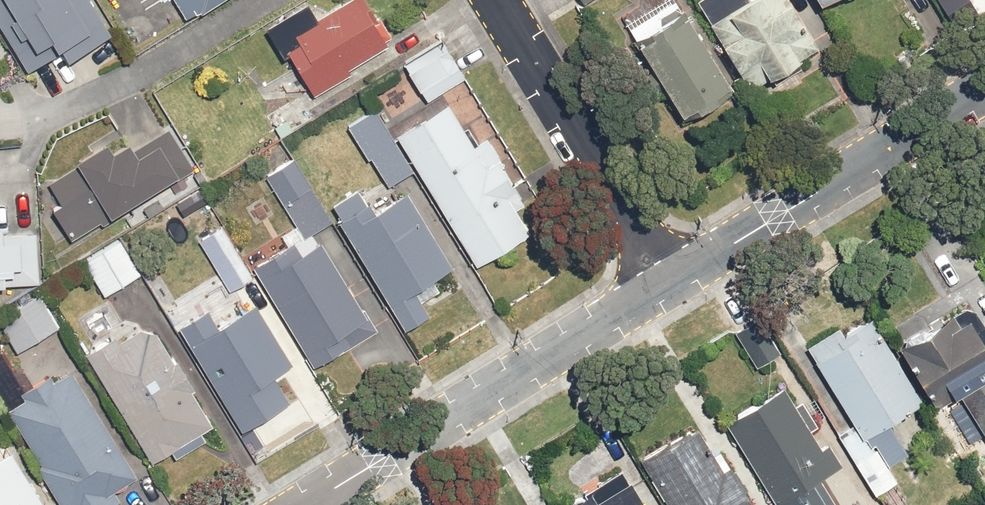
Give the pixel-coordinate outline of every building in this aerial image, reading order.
[(31,69),(36,77),(109,37),(89,0),(1,0),(13,23),(0,30),(0,33),(22,74),(31,69)] [(182,23),(217,0),(167,0),(182,23)] [(353,79),(350,73),(408,34),(385,0),(328,0),(272,37),(317,104),(353,79)] [(674,0),(666,0),(623,27),(682,121),(731,90),(674,0)] [(818,52),(811,40),(821,34),(806,9),(795,15),(786,0),(749,0),(728,13),(736,27),(719,38),(738,69),(757,58),(773,84),(804,65),(802,62),(818,52)] [(823,10),(839,0),(816,0),(823,10)] [(975,28),(984,21),(984,0),(957,0),(975,28)] [(464,76),(440,40),(401,66),(424,102),(464,76)] [(471,141),(449,104),(397,135),(419,172),(476,269),(542,229),(485,133),(471,141)] [(413,169),(376,110),(347,128),(383,187),(413,169)] [(59,205),(52,209),(70,241),(194,167),(168,123),(115,155),(108,143),(45,180),(59,205)] [(333,224),(289,153),(259,172),(302,243),(333,224)] [(331,212),(404,334),(436,315),(420,288),(453,268),(407,191),(375,211),(364,193),(331,212)] [(222,296),(253,277),(204,196),(174,215),(222,296)] [(15,303),(14,290),(40,288),(37,231),(0,234),(0,304),(15,303)] [(98,299),(140,275),(118,235),(76,259),(98,299)] [(373,334),(318,244),(297,257),(289,246),(253,268),(315,369),(373,334)] [(174,317),(187,310),(164,269),(138,284),(161,325),(174,317)] [(294,365),(258,303),(220,325),(206,299),(187,310),(174,317),(240,433),(290,404),(274,376),(294,365)] [(971,321),(962,327),(955,315),(894,353),(928,407),(934,417),(957,403),(984,448),(984,343),(971,321)] [(833,333),(806,350),(866,446),(869,444),(885,469),(906,456),(890,431),(928,407),(894,353),(875,323),(840,344),(833,333)] [(216,431),(157,329),(117,352),(109,338),(85,353),(152,468),(216,431)] [(25,405),(8,415),(61,504),(119,504),(112,493),(135,480),(73,376),(62,383),(55,371),(18,393),(25,405)] [(787,381),(721,424),(745,462),(773,504),(841,504),(823,478),(841,466),(787,381)] [(639,466),(664,504),(766,504),(741,466),(726,475),(696,429),(639,466)] [(11,457),(0,463),(0,504),(40,504),(11,457)] [(623,468),(571,504),(649,504),(623,468)]
